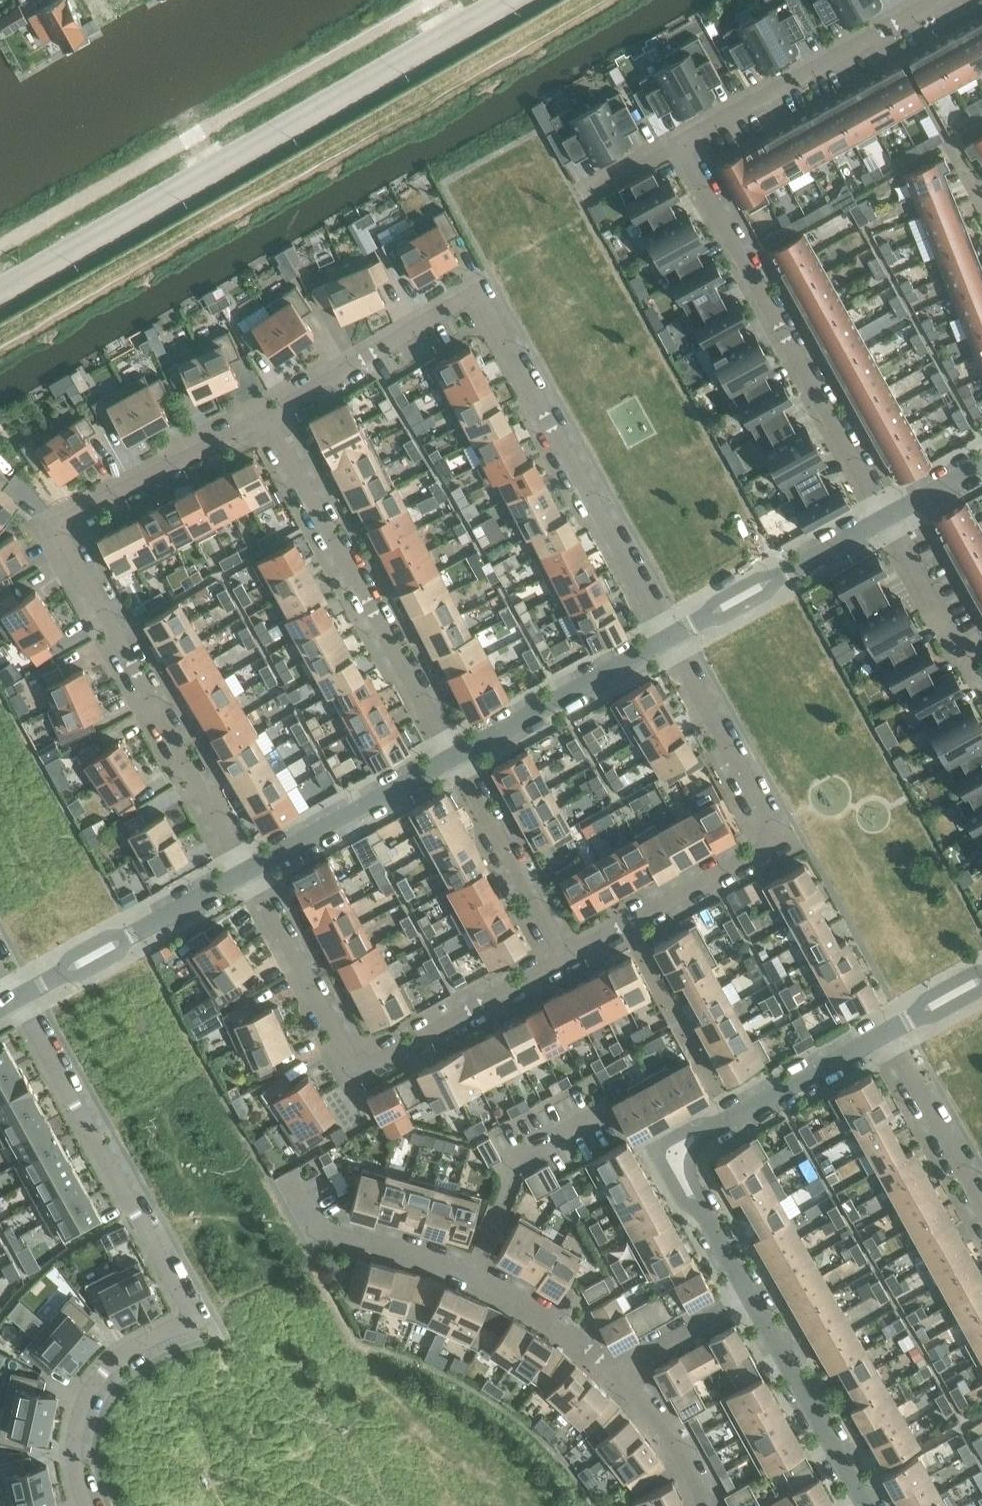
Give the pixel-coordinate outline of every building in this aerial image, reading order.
[(29,15),(44,42),(56,36),(64,49),(86,36),(79,24),(81,23),(68,0),(66,1),(66,0),(55,0),(29,15)] [(754,17),(778,59),(778,58),(797,48),(792,39),(804,32),(792,10),(787,0),(784,0),(754,17)] [(854,0),(812,0),(824,21),(837,15),(841,23),(860,13),(861,13),(854,0)] [(861,13),(862,13),(861,13),(862,13),(861,12),(880,2),(879,0),(854,0),(861,13)] [(802,4),(792,10),(804,32),(814,27),(802,4)] [(0,17),(0,24),(5,33),(27,21),(19,6),(0,17)] [(778,59),(754,17),(722,34),(741,67),(753,61),(758,69),(777,59),(778,59),(778,60),(778,59)] [(978,23),(955,36),(977,75),(981,72),(981,30),(978,23)] [(933,48),(954,87),(977,75),(955,36),(933,48)] [(728,43),(721,47),(731,64),(737,60),(728,43)] [(703,45),(671,63),(694,106),(695,105),(694,105),(695,105),(695,104),(713,94),(709,85),(721,78),(703,45)] [(954,87),(933,48),(909,61),(930,100),(954,87)] [(694,106),(671,63),(639,80),(643,87),(655,108),(657,114),(670,107),(675,116),(694,105),(694,106)] [(620,65),(610,69),(615,83),(625,80),(620,65)] [(878,78),(899,117),(923,104),(902,65),(878,78)] [(899,117),(878,78),(855,91),(876,130),(899,117)] [(643,87),(633,93),(645,114),(655,108),(643,87)] [(619,91),(587,109),(611,152),(611,151),(630,140),(625,131),(638,124),(619,91)] [(876,130),(855,91),(832,103),(854,142),(876,130)] [(810,116),(831,155),(854,142),(832,103),(810,116)] [(611,152),(587,109),(576,115),(571,106),(551,118),(574,160),(586,153),(591,162),(610,151),(610,152),(611,151),(611,152)] [(974,124),(981,119),(981,117),(978,110),(969,115),(974,124)] [(974,124),(969,115),(960,120),(965,129),(974,124)] [(831,155),(810,116),(787,128),(808,168),(831,155)] [(808,168),(787,128),(764,141),(786,180),(808,168)] [(978,137),(964,145),(970,156),(975,153),(981,162),(981,134),(978,137)] [(914,145),(919,154),(929,149),(924,140),(914,145)] [(786,180),(764,141),(764,142),(742,155),(768,201),(769,201),(764,192),(786,180)] [(919,154),(914,145),(906,150),(911,159),(919,154)] [(768,201),(742,155),(718,168),(739,206),(744,203),(749,212),(768,201)] [(912,195),(948,181),(944,170),(949,167),(943,156),(929,164),(904,174),(912,195)] [(869,170),(874,179),(883,174),(878,165),(869,170)] [(874,179),(869,170),(860,175),(865,184),(874,179)] [(678,197),(668,178),(659,183),(652,171),(619,189),(636,221),(678,197)] [(948,181),(912,195),(920,215),(956,201),(948,181)] [(636,221),(653,251),(696,228),(695,228),(685,209),(676,214),(670,203),(679,198),(678,197),(636,221)] [(827,202),(832,210),(841,205),(836,197),(827,202)] [(866,198),(858,203),(863,212),(871,207),(866,198)] [(956,201),(920,215),(928,235),(964,221),(956,201)] [(832,210),(827,202),(818,207),(823,215),(832,210)] [(854,217),(863,212),(858,203),(849,208),(854,217)] [(871,207),(863,212),(868,221),(876,216),(871,207)] [(458,234),(444,209),(433,215),(437,224),(418,235),(413,226),(437,270),(457,258),(447,240),(458,234)] [(375,220),(370,212),(361,217),(366,226),(375,220)] [(868,221),(863,212),(854,217),(859,226),(868,221)] [(366,226),(361,217),(352,222),(357,231),(366,226)] [(964,221),(928,235),(936,256),(972,241),(964,221)] [(796,230),(791,222),(782,227),(787,235),(796,230)] [(416,281),(437,270),(413,226),(381,244),(395,269),(406,263),(416,281)] [(782,227),(773,231),(778,240),(787,235),(782,227)] [(609,228),(601,232),(605,238),(612,234),(609,228)] [(712,259),(712,258),(703,263),(697,253),(706,248),(696,229),(696,228),(653,251),(670,282),(712,259)] [(781,272),(814,253),(803,233),(771,251),(781,270),(780,271),(781,272)] [(883,254),(892,250),(887,241),(878,246),(883,254)] [(980,261),(972,241),(936,256),(944,276),(980,261)] [(897,259),(892,250),(883,254),(888,264),(897,259)] [(303,262),(298,253),(289,258),(294,267),(303,262)] [(814,253),(781,272),(791,291),(825,272),(814,253)] [(872,270),(881,265),(876,256),(867,261),(872,270)] [(294,267),(289,258),(280,263),(285,272),(294,267)] [(721,294),(720,294),(714,283),(723,279),(712,259),(670,282),(687,313),(721,294)] [(379,260),(346,274),(362,311),(384,301),(375,282),(387,277),(379,260)] [(980,261),(944,276),(952,296),(981,284),(981,267),(980,261)] [(886,274),(881,265),(872,270),(877,279),(886,274)] [(801,310),(835,291),(825,272),(791,291),(801,310)] [(362,311),(346,274),(313,289),(321,306),(332,301),(341,320),(362,311)] [(904,293),(913,288),(908,279),(899,284),(904,293)] [(952,296),(960,316),(981,307),(981,284),(952,296)] [(312,309),(296,285),(266,305),(294,346),(313,333),(302,316),(312,309)] [(644,287),(634,292),(639,300),(648,295),(644,287)] [(918,297),(913,288),(904,293),(909,302),(918,297)] [(835,291),(801,310),(812,328),(846,310),(835,291)] [(231,303),(226,294),(217,299),(222,308),(231,303)] [(746,321),(736,301),(727,306),(721,295),(721,294),(687,313),(704,344),(746,321)] [(888,299),(893,308),(902,303),(897,294),(888,299)] [(212,313),(222,308),(217,299),(208,304),(212,313)] [(907,312),(902,303),(893,308),(898,317),(907,312)] [(274,360),(294,346),(266,305),(265,306),(271,314),(241,333),(252,349),(262,342),(274,360)] [(960,316),(968,336),(981,330),(981,307),(960,316)] [(846,310),(812,328),(822,347),(856,329),(846,310)] [(925,331),(934,326),(929,317),(921,322),(925,331)] [(704,344),(721,374),(764,351),(764,350),(763,351),(763,350),(763,351),(753,332),(744,337),(738,327),(747,322),(746,321),(704,344)] [(934,326),(925,331),(930,340),(939,335),(934,326)] [(666,327),(656,332),(661,341),(671,335),(666,327)] [(833,366),(867,348),(856,329),(822,347),(833,366)] [(229,330),(196,345),(216,390),(223,387),(226,392),(240,386),(229,361),(240,356),(229,330)] [(968,336),(976,356),(981,354),(981,330),(968,336)] [(909,337),(914,346),(923,341),(918,332),(909,337)] [(162,343),(157,334),(148,339),(153,348),(162,343)] [(873,348),(886,380),(899,375),(894,365),(898,363),(894,354),(906,350),(901,337),(873,348)] [(153,348),(148,339),(139,344),(144,353),(153,348)] [(928,350),(923,341),(914,346),(919,355),(928,350)] [(194,400),(216,390),(196,345),(195,345),(199,354),(166,368),(174,386),(186,380),(194,400)] [(437,388),(480,366),(470,346),(427,368),(437,388)] [(843,385),(877,366),(867,348),(833,366),(843,385)] [(721,374),(738,406),(780,382),(771,386),(765,376),(774,371),(764,352),(764,351),(721,374)] [(950,355),(942,360),(946,369),(955,364),(950,355)] [(960,373),(955,364),(946,369),(951,378),(960,373)] [(447,407),(490,386),(480,366),(437,388),(447,407)] [(877,366),(843,385),(854,404),(887,385),(877,366)] [(930,375),(935,384),(944,379),(939,370),(930,375)] [(144,374),(123,386),(147,429),(168,418),(157,400),(169,393),(159,377),(148,383),(144,374)] [(949,388),(944,379),(935,384),(940,393),(949,388)] [(79,390),(74,381),(65,387),(70,395),(79,390)] [(738,406),(755,436),(789,418),(789,417),(788,418),(782,407),(791,402),(780,382),(738,406)] [(887,385),(854,404),(864,423),(898,404),(887,385)] [(147,429),(123,386),(91,403),(105,428),(116,422),(126,441),(147,429)] [(457,426),(499,405),(490,386),(447,407),(457,426)] [(400,407),(409,401),(403,392),(395,397),(400,407)] [(963,398),(968,407),(976,402),(971,393),(963,398)] [(392,406),(392,405),(387,397),(378,402),(384,411),(392,406)] [(309,420),(320,442),(321,442),(362,421),(362,420),(357,422),(347,401),(309,420)] [(976,402),(968,407),(973,416),(981,411),(976,402)] [(908,423),(898,404),(864,423),(875,442),(908,423)] [(474,442),(509,424),(499,405),(464,423),(474,442)] [(398,415),(394,409),(392,406),(384,411),(389,420),(398,415)] [(956,422),(965,417),(960,408),(951,413),(956,422)] [(411,425),(420,420),(415,411),(406,416),(411,425)] [(86,414),(56,434),(78,468),(98,454),(86,437),(96,430),(86,414)] [(970,426),(965,417),(956,422),(961,431),(970,426)] [(815,444),(815,443),(814,444),(804,425),(795,430),(789,419),(789,418),(790,418),(789,418),(755,436),(772,467),(815,444)] [(417,434),(425,429),(420,420),(411,425),(417,434)] [(321,442),(331,463),(332,463),(373,442),(362,421),(321,442)] [(885,461),(919,442),(908,423),(875,442),(885,461)] [(476,465),(519,443),(509,424),(474,442),(484,460),(476,464),(476,465)] [(78,468),(56,434),(37,447),(31,439),(20,447),(36,470),(47,463),(58,481),(78,468)] [(412,438),(403,443),(408,452),(417,447),(412,438)] [(726,441),(719,445),(724,454),(732,450),(726,441)] [(332,463),(342,484),(342,485),(384,464),(373,442),(332,463)] [(919,442),(885,461),(885,462),(886,461),(897,480),(930,462),(919,442)] [(476,465),(486,484),(533,460),(532,460),(528,462),(519,443),(476,465)] [(772,467),(790,498),(823,480),(816,468),(825,464),(815,444),(772,467)] [(417,447),(408,452),(414,461),(422,456),(417,447)] [(434,462),(442,457),(437,448),(428,453),(434,462)] [(732,450),(724,454),(729,464),(739,458),(733,449),(732,450)] [(439,471),(448,466),(442,457),(434,462),(439,471)] [(253,459),(233,469),(251,504),(271,494),(253,459)] [(500,501),(543,480),(533,460),(486,484),(487,485),(491,483),(500,501)] [(390,487),(390,486),(380,467),(384,465),(384,464),(342,485),(353,506),(395,485),(394,484),(390,487)] [(233,469),(214,479),(232,514),(251,504),(233,469)] [(0,472),(0,526),(0,527),(19,504),(2,489),(10,480),(0,472)] [(214,479),(195,489),(216,531),(217,531),(213,523),(232,514),(214,479)] [(437,479),(428,484),(433,493),(442,488),(437,479)] [(517,517),(552,499),(543,480),(500,501),(501,502),(508,498),(517,517)] [(823,480),(790,498),(807,530),(849,507),(838,486),(829,491),(823,480)] [(354,507),(358,505),(369,525),(406,507),(395,485),(353,506),(354,507)] [(456,500),(464,494),(459,485),(450,491),(456,500)] [(278,488),(271,492),(276,502),(283,499),(278,488)] [(433,493),(438,501),(439,502),(447,497),(442,488),(433,493)] [(195,489),(175,498),(197,541),(216,531),(195,489)] [(461,509),(470,504),(464,494),(456,500),(461,509)] [(197,541),(175,498),(156,508),(178,551),(178,550),(175,543),(192,534),(196,541),(197,541)] [(518,517),(527,536),(567,516),(566,515),(562,517),(553,499),(518,517)] [(943,541),(977,522),(966,502),(933,520),(943,539),(942,540),(943,541)] [(369,525),(379,546),(379,547),(416,528),(406,507),(369,525)] [(156,508),(137,518),(158,560),(178,551),(156,508)] [(534,557),(576,535),(567,516),(527,536),(527,537),(532,535),(541,552),(533,556),(534,557)] [(137,518),(118,528),(139,570),(158,560),(137,518)] [(452,526),(457,534),(457,535),(466,530),(461,521),(452,526)] [(943,541),(953,560),(981,544),(981,532),(977,522),(943,541)] [(477,537),(486,532),(481,523),(472,528),(477,537)] [(139,570),(118,528),(98,538),(115,573),(135,563),(138,571),(139,570)] [(379,547),(390,568),(427,549),(416,528),(379,547)] [(266,534),(271,543),(280,538),(275,529),(266,534)] [(457,535),(461,543),(462,544),(471,539),(466,530),(457,535)] [(482,546),(491,541),(486,532),(477,537),(482,546)] [(13,534),(0,542),(0,589),(13,582),(7,571),(27,560),(13,534)] [(266,534),(257,540),(262,548),(271,543),(266,534)] [(544,576),(586,555),(576,535),(534,557),(544,576)] [(262,583),(304,560),(293,540),(252,563),(262,583)] [(953,560),(964,578),(981,568),(981,544),(953,560)] [(438,571),(427,549),(390,568),(401,590),(438,571)] [(242,559),(237,550),(228,555),(233,564),(242,559)] [(832,576),(850,607),(884,589),(884,588),(883,589),(883,588),(883,589),(877,578),(886,573),(874,552),(832,576)] [(228,555),(219,560),(224,569),(233,564),(228,555)] [(553,595),(596,574),(586,555),(544,576),(553,595)] [(280,598),(315,579),(304,560),(262,583),(263,584),(270,580),(280,598)] [(481,565),(485,573),(486,574),(495,569),(490,560),(481,565)] [(498,575),(507,570),(502,561),(493,566),(498,575)] [(964,578),(974,597),(981,593),(981,568),(964,578)] [(203,578),(198,569),(189,575),(194,583),(203,578)] [(486,574),(490,582),(491,583),(500,578),(495,569),(486,574)] [(503,584),(512,579),(507,570),(498,575),(503,584)] [(401,590),(412,611),(449,592),(438,571),(401,590)] [(571,611),(606,593),(596,574),(553,595),(554,596),(561,592),(571,611)] [(180,580),(185,589),(194,583),(189,575),(180,580)] [(286,619),(325,598),(315,579),(280,598),(290,616),(286,618),(286,619)] [(247,592),(242,582),(233,587),(238,596),(247,592)] [(231,597),(225,588),(217,593),(222,602),(231,597)] [(850,607),(867,638),(910,615),(910,614),(909,615),(909,614),(898,596),(889,600),(883,590),(884,589),(883,589),(884,589),(850,607)] [(35,591),(18,602),(11,592),(0,599),(0,609),(2,613),(0,614),(0,627),(7,638),(49,610),(35,590),(35,591)] [(166,600),(161,592),(152,597),(157,606),(166,600)] [(243,606),(252,601),(247,592),(238,596),(243,606)] [(412,611),(423,632),(460,614),(449,592),(412,611)] [(580,630),(615,612),(606,593),(571,611),(580,630)] [(152,597),(143,602),(148,611),(157,606),(152,597)] [(236,606),(231,597),(222,602),(227,611),(236,606)] [(286,619),(297,638),(331,619),(321,601),(326,598),(325,598),(286,619)] [(519,613),(528,608),(523,599),(514,604),(519,613)] [(190,622),(178,602),(145,622),(156,642),(190,622)] [(498,610),(503,618),(503,619),(512,614),(507,605),(498,610)] [(524,622),(533,617),(528,608),(519,613),(524,622)] [(8,638),(16,633),(36,662),(52,652),(45,641),(62,630),(49,610),(7,638),(8,638)] [(591,650),(626,632),(615,612),(580,630),(591,650)] [(470,634),(460,614),(423,632),(434,654),(475,633),(475,632),(470,634)] [(503,619),(508,627),(509,628),(517,623),(512,614),(503,619)] [(926,646),(925,645),(917,650),(911,639),(920,634),(909,616),(910,615),(909,615),(910,615),(867,638),(884,669),(926,646)] [(533,617),(524,622),(530,632),(539,627),(533,617)] [(297,638),(307,657),(342,638),(331,619),(297,638)] [(268,629),(262,620),(254,625),(259,634),(268,629)] [(201,640),(190,622),(156,642),(168,660),(201,640)] [(243,640),(252,635),(246,626),(238,631),(243,640)] [(539,627),(530,632),(535,642),(544,637),(539,627)] [(264,643),(273,638),(268,629),(259,634),(264,643)] [(434,654),(434,655),(438,652),(449,673),(486,654),(475,633),(434,654)] [(257,644),(252,635),(243,640),(248,649),(257,644)] [(535,642),(540,651),(549,646),(544,637),(535,642)] [(307,657),(318,676),(352,657),(342,638),(307,657)] [(212,659),(201,640),(168,660),(179,679),(212,659)] [(545,660),(554,655),(549,646),(540,651),(545,660)] [(951,671),(934,681),(928,670),(937,665),(926,646),(884,669),(901,700),(952,672),(951,671)] [(522,652),(526,660),(527,661),(536,656),(531,647),(522,652)] [(449,673),(459,694),(460,694),(497,676),(486,654),(449,673)] [(527,661),(531,669),(532,670),(541,665),(536,656),(527,661)] [(318,676),(328,694),(367,673),(366,672),(362,675),(352,657),(318,676)] [(288,667),(283,658),(275,663),(280,672),(288,667)] [(212,659),(179,679),(190,697),(223,677),(212,659)] [(0,669),(0,679),(4,685),(21,674),(12,661),(0,669)] [(264,678),(273,673),(267,664),(259,668),(264,678)] [(64,677),(59,666),(42,673),(56,706),(47,710),(47,711),(93,691),(83,669),(64,677)] [(285,681),(294,676),(288,667),(280,672),(285,681)] [(963,691),(952,672),(901,700),(901,701),(910,696),(927,726),(969,703),(969,702),(960,707),(954,696),(963,691)] [(269,687),(278,682),(273,673),(264,678),(269,687)] [(343,711),(377,692),(367,673),(328,694),(329,696),(333,693),(343,711)] [(460,694),(471,716),(471,717),(508,698),(497,676),(460,694)] [(223,677),(190,697),(201,716),(235,696),(223,677)] [(610,704),(621,723),(662,699),(650,680),(610,704)] [(20,711),(29,707),(18,681),(8,686),(20,711)] [(296,687),(287,692),(293,702),(301,697),(296,687)] [(291,699),(286,690),(277,695),(282,704),(291,699)] [(47,711),(57,731),(57,732),(83,721),(102,712),(93,691),(47,711)] [(346,734),(388,711),(377,692),(343,711),(353,729),(346,733),(346,734)] [(235,696),(201,716),(212,734),(246,714),(235,696)] [(662,699),(621,723),(632,742),(673,717),(662,699)] [(927,726),(938,746),(981,722),(980,722),(979,722),(969,703),(927,726)] [(356,753),(398,730),(388,711),(346,734),(356,753)] [(246,714),(212,734),(223,752),(219,754),(219,755),(257,733),(246,714)] [(320,724),(315,715),(306,720),(311,729),(320,724)] [(673,717),(632,742),(633,743),(640,738),(651,756),(684,736),(673,717)] [(304,729),(299,720),(290,725),(295,734),(304,729)] [(83,721),(57,732),(62,743),(88,732),(83,721)] [(949,766),(981,747),(981,726),(980,723),(980,722),(981,722),(938,746),(949,766)] [(316,738),(325,733),(320,724),(311,729),(316,738)] [(309,738),(304,729),(295,734),(300,743),(309,738)] [(596,738),(591,730),(591,729),(582,735),(587,744),(596,738)] [(375,769),(409,750),(398,730),(356,753),(357,754),(364,750),(375,769)] [(257,733),(219,755),(230,774),(264,754),(253,736),(257,733)] [(684,736),(651,756),(662,775),(663,775),(672,769),(681,764),(693,757),(696,755),(684,736)] [(566,742),(571,751),(580,746),(575,737),(566,742)] [(602,747),(601,747),(596,738),(587,744),(593,752),(602,747)] [(118,741),(101,752),(94,742),(78,752),(98,783),(131,760),(132,760),(118,741)] [(571,751),(576,759),(577,760),(585,755),(580,746),(571,751)] [(965,796),(956,800),(957,801),(981,787),(981,747),(949,766),(965,796)] [(493,769),(504,788),(538,769),(527,750),(493,769)] [(341,762),(335,753),(327,758),(332,767),(341,762)] [(696,755),(693,757),(699,766),(705,763),(699,753),(696,755)] [(264,754),(230,774),(241,792),(275,772),(264,754)] [(893,759),(897,768),(906,763),(901,754),(893,759)] [(46,762),(44,763),(50,774),(62,767),(65,766),(61,759),(59,755),(55,757),(46,762)] [(325,767),(320,758),(311,763),(316,772),(325,767)] [(132,760),(131,760),(98,783),(119,813),(134,802),(127,792),(145,780),(132,760)] [(337,776),(346,771),(341,762),(332,767),(337,776)] [(911,772),(906,763),(897,768),(902,777),(911,772)] [(672,769),(678,778),(687,773),(681,764),(672,769)] [(618,775),(613,767),(613,766),(604,772),(610,781),(618,775)] [(316,772),(314,773),(322,787),(333,781),(330,776),(325,767),(316,772)] [(538,769),(504,788),(514,807),(548,788),(538,769)] [(678,778),(672,769),(663,775),(669,783),(678,778)] [(628,770),(619,775),(624,784),(633,779),(628,770)] [(286,790),(275,772),(241,792),(252,811),(286,790)] [(588,779),(593,788),(594,788),(602,783),(597,774),(588,779)] [(624,784),(618,775),(610,781),(615,789),(624,784)] [(588,779),(580,785),(585,793),(594,788),(588,779)] [(594,788),(598,796),(599,797),(608,792),(602,783),(594,788)] [(957,801),(974,832),(981,828),(981,787),(957,801)] [(548,788),(514,807),(524,826),(559,807),(548,788)] [(298,810),(286,790),(252,811),(264,830),(298,810)] [(414,834),(455,811),(445,791),(410,810),(421,829),(413,833),(414,834)] [(647,791),(638,796),(643,805),(652,800),(647,791)] [(638,796),(629,801),(634,810),(643,805),(638,796)] [(715,800),(695,811),(714,845),(734,834),(715,800)] [(559,807),(524,826),(535,846),(568,828),(570,827),(559,807)] [(414,834),(424,853),(466,830),(455,811),(414,834)] [(695,811),(676,821),(695,855),(714,845),(695,811)] [(609,812),(600,817),(605,826),(614,821),(609,812)] [(140,853),(132,858),(133,858),(176,834),(164,814),(146,824),(140,813),(123,822),(140,853)] [(600,817),(591,822),(596,831),(605,826),(600,817)] [(654,824),(653,824),(676,866),(695,855),(676,821),(658,831),(654,824)] [(653,824),(635,835),(658,876),(676,866),(653,824)] [(559,833),(564,842),(573,836),(568,828),(559,833)] [(981,847),(981,828),(974,832),(981,847)] [(372,843),(381,838),(376,829),(367,834),(372,843)] [(432,849),(442,868),(476,849),(466,830),(424,853),(425,854),(432,849)] [(564,842),(559,833),(550,838),(555,847),(564,842)] [(133,858),(143,878),(144,879),(187,855),(176,834),(133,858)] [(367,834),(358,839),(362,848),(363,848),(372,843),(367,834)] [(636,838),(617,848),(636,883),(654,873),(657,877),(658,876),(635,835),(634,835),(636,838)] [(362,848),(356,851),(364,867),(380,858),(378,854),(372,843),(363,848),(362,848)] [(617,848),(598,859),(617,893),(636,883),(617,848)] [(392,858),(387,849),(378,854),(380,858),(383,863),(392,858)] [(448,888),(448,889),(487,868),(476,849),(442,868),(452,886),(448,888)] [(291,877),(302,899),(339,880),(328,858),(291,877)] [(598,859),(580,869),(598,904),(617,893),(598,859)] [(762,887),(773,907),(815,884),(804,864),(762,887)] [(448,889),(459,908),(493,889),(483,871),(487,868),(448,889)] [(598,904),(580,869),(560,880),(579,914),(598,904)] [(381,887),(390,882),(385,873),(376,877),(381,887)] [(410,885),(405,876),(396,881),(401,890),(410,885)] [(302,899),(313,921),(350,902),(339,880),(302,899)] [(390,882),(381,887),(386,896),(395,891),(390,882)] [(781,903),(791,921),(825,902),(815,884),(773,907),(781,903)] [(415,894),(410,885),(401,890),(406,899),(415,894)] [(459,908),(469,927),(503,908),(493,889),(459,908)] [(743,905),(735,890),(726,895),(734,910),(743,905)] [(350,902),(313,921),(324,942),(361,923),(350,902)] [(791,921),(801,940),(828,925),(818,907),(825,903),(825,902),(791,921)] [(469,927),(480,946),(514,927),(503,908),(469,927)] [(737,915),(742,924),(751,919),(746,910),(737,915)] [(431,923),(426,914),(417,919),(422,928),(431,923)] [(408,915),(399,919),(404,929),(413,924),(408,915)] [(723,922),(728,932),(737,927),(732,917),(723,922)] [(751,919),(742,924),(747,933),(756,928),(751,919)] [(376,942),(371,944),(361,923),(324,942),(335,963),(376,943),(376,942)] [(431,923),(422,928),(427,937),(436,932),(431,923)] [(654,946),(665,966),(707,943),(696,923),(654,946)] [(413,924),(404,929),(409,938),(418,933),(413,924)] [(801,940),(812,959),(846,940),(845,939),(838,944),(828,925),(801,940)] [(514,927),(480,946),(490,965),(525,946),(514,927)] [(737,927),(728,932),(733,941),(742,936),(737,927)] [(227,929),(210,940),(203,930),(187,941),(194,951),(186,956),(199,976),(240,948),(227,929)] [(812,959),(822,978),(856,959),(846,940),(812,959)] [(335,964),(339,962),(340,962),(350,983),(387,964),(376,943),(335,963),(335,964)] [(665,966),(676,985),(717,962),(707,943),(665,966)] [(199,976),(212,995),(219,1006),(243,990),(236,980),(254,968),(240,948),(199,976)] [(452,961),(447,952),(438,957),(443,966),(452,961)] [(431,957),(423,961),(428,971),(436,966),(431,957)] [(609,969),(628,1006),(650,995),(631,957),(609,969)] [(825,1000),(825,1001),(867,978),(856,959),(822,978),(832,996),(825,1000)] [(452,961),(443,966),(448,975),(457,970),(452,961)] [(683,982),(693,1000),(720,985),(710,967),(718,963),(717,962),(676,985),(676,986),(683,982)] [(350,983),(361,1004),(402,983),(402,982),(397,984),(387,964),(350,983)] [(758,965),(747,971),(753,982),(764,976),(758,965)] [(428,971),(433,980),(441,975),(436,966),(428,971)] [(588,980),(606,1017),(628,1006),(609,969),(588,980)] [(463,975),(453,981),(456,988),(467,983),(463,975)] [(867,978),(825,1001),(836,1021),(878,998),(867,978)] [(588,980),(587,980),(566,990),(587,1032),(588,1031),(586,1027),(606,1017),(588,980)] [(361,1004),(372,1026),(413,1005),(402,983),(361,1004)] [(696,1022),(696,1023),(731,1004),(720,985),(693,1000),(703,1018),(696,1022)] [(779,990),(784,999),(792,994),(787,985),(779,990)] [(566,990),(565,991),(545,1001),(568,1047),(569,1047),(567,1042),(587,1032),(566,990)] [(764,998),(769,1007),(778,1002),(773,993),(764,998)] [(792,994),(784,999),(789,1008),(798,1004),(792,994)] [(526,1016),(544,1053),(547,1058),(568,1047),(545,1001),(544,1002),(546,1006),(526,1016)] [(778,1002),(769,1007),(774,1016),(783,1011),(778,1002)] [(272,1006),(253,1015),(248,1003),(222,1015),(236,1048),(245,1044),(282,1028),(272,1006)] [(696,1023),(707,1042),(741,1023),(731,1004),(696,1023)] [(802,1014),(791,1020),(796,1027),(805,1022),(806,1021),(802,1014)] [(526,1016),(525,1017),(504,1027),(523,1064),(544,1054),(546,1058),(547,1058),(544,1053),(526,1016)] [(707,1042),(717,1061),(759,1038),(759,1037),(751,1041),(741,1023),(707,1042)] [(643,1037),(652,1033),(647,1024),(638,1029),(643,1037)] [(504,1027),(503,1028),(483,1038),(502,1075),(523,1064),(504,1027)] [(282,1028),(245,1044),(236,1048),(237,1049),(245,1045),(260,1077),(277,1069),(272,1058),(291,1049),(282,1028)] [(643,1037),(638,1029),(630,1033),(634,1042),(643,1037)] [(811,1033),(802,1038),(807,1047),(816,1042),(811,1033)] [(661,1034),(652,1039),(657,1048),(666,1043),(661,1034)] [(483,1038),(482,1039),(461,1049),(482,1090),(483,1090),(481,1086),(502,1075),(483,1038)] [(759,1038),(717,1061),(728,1080),(770,1057),(759,1038)] [(807,1047),(802,1038),(793,1043),(797,1052),(807,1047)] [(657,1048),(652,1039),(643,1044),(648,1053),(657,1048)] [(0,1047),(0,1073),(16,1064),(5,1044),(0,1047)] [(461,1049),(460,1050),(440,1060),(461,1101),(482,1090),(461,1049)] [(604,1066),(605,1065),(612,1061),(607,1053),(599,1057),(604,1066)] [(623,1055),(614,1060),(619,1069),(628,1064),(623,1055)] [(599,1057),(590,1062),(595,1071),(604,1066),(599,1057)] [(440,1060),(439,1060),(419,1071),(437,1108),(458,1097),(460,1102),(461,1101),(440,1060)] [(614,1060),(612,1061),(605,1065),(610,1074),(619,1069),(614,1060)] [(667,1065),(666,1065),(689,1107),(708,1096),(690,1061),(671,1072),(667,1065)] [(0,1073),(0,1097),(28,1082),(22,1071),(20,1072),(16,1064),(0,1073)] [(666,1065),(647,1075),(670,1117),(689,1107),(666,1065)] [(380,1121),(381,1120),(382,1120),(390,1137),(412,1126),(403,1109),(430,1095),(437,1108),(419,1071),(367,1097),(380,1121)] [(836,1093),(847,1112),(881,1093),(870,1074),(836,1093)] [(267,1103),(275,1098),(288,1116),(280,1122),(321,1095),(308,1075),(291,1087),(284,1076),(260,1092),(267,1103)] [(647,1075),(628,1086),(651,1128),(670,1117),(647,1075)] [(562,1089),(570,1085),(565,1076),(557,1081),(562,1089)] [(562,1089),(557,1081),(548,1085),(553,1094),(562,1089)] [(0,1097),(0,1122),(36,1102),(32,1094),(34,1093),(28,1082),(0,1097)] [(651,1128),(628,1086),(627,1086),(631,1094),(612,1104),(631,1138),(651,1128)] [(847,1112),(857,1131),(892,1112),(881,1093),(847,1112)] [(242,1094),(231,1100),(238,1112),(249,1106),(242,1094)] [(321,1095),(280,1122),(300,1152),(324,1136),(317,1126),(334,1114),(321,1095)] [(520,1112),(528,1108),(523,1099),(515,1104),(520,1112)] [(0,1122),(0,1139),(3,1145),(47,1121),(36,1102),(0,1122)] [(520,1112),(515,1104),(506,1108),(511,1117),(520,1112)] [(857,1131),(868,1150),(895,1135),(885,1117),(892,1113),(892,1112),(857,1131)] [(487,1128),(482,1119),(473,1124),(478,1133),(487,1128)] [(47,1121),(3,1145),(14,1164),(57,1140),(47,1121)] [(798,1128),(803,1137),(812,1131),(807,1122),(798,1128)] [(473,1124),(464,1129),(468,1138),(478,1133),(473,1124)] [(342,1127),(330,1133),(336,1145),(348,1138),(342,1127)] [(784,1135),(789,1144),(798,1139),(792,1130),(784,1135)] [(409,1141),(420,1144),(423,1134),(412,1131),(409,1141)] [(812,1131),(803,1137),(809,1146),(817,1140),(812,1131)] [(868,1150),(878,1169),(913,1150),(912,1149),(905,1153),(895,1135),(868,1150)] [(433,1146),(443,1149),(446,1139),(436,1136),(433,1146)] [(722,1181),(723,1182),(768,1156),(757,1136),(716,1160),(727,1179),(722,1181)] [(477,1143),(489,1165),(501,1158),(489,1137),(477,1143)] [(446,1139),(443,1149),(453,1152),(456,1142),(446,1139)] [(798,1139),(789,1144),(794,1153),(803,1148),(798,1139)] [(57,1140),(14,1164),(24,1183),(68,1159),(57,1140)] [(585,1164),(596,1184),(637,1161),(626,1141),(585,1164)] [(319,1155),(324,1164),(331,1160),(333,1159),(328,1150),(319,1155)] [(878,1169),(889,1188),(923,1169),(913,1150),(878,1169)] [(723,1182),(734,1200),(767,1181),(757,1163),(769,1156),(768,1156),(723,1182)] [(820,1162),(826,1172),(836,1166),(830,1156),(820,1162)] [(68,1159),(24,1183),(35,1202),(78,1177),(68,1159)] [(324,1164),(320,1166),(326,1177),(327,1176),(336,1171),(337,1171),(331,1160),(324,1164)] [(603,1181),(613,1199),(648,1180),(637,1161),(596,1184),(596,1185),(603,1181)] [(548,1164),(537,1170),(549,1192),(560,1185),(548,1164)] [(350,1212),(374,1219),(386,1174),(362,1168),(350,1212)] [(889,1188),(899,1207),(933,1188),(923,1169),(889,1188)] [(549,1192),(537,1170),(525,1177),(537,1198),(549,1192)] [(826,1175),(830,1183),(839,1178),(834,1170),(826,1175)] [(336,1171),(327,1176),(332,1186),(341,1181),(336,1171)] [(376,1215),(398,1221),(411,1176),(410,1176),(409,1181),(386,1174),(374,1219),(375,1219),(376,1215)] [(398,1221),(421,1227),(434,1183),(411,1176),(398,1221)] [(752,1215),(778,1200),(787,1195),(776,1176),(767,1181),(734,1200),(734,1201),(741,1197),(752,1215)] [(818,1176),(805,1184),(811,1194),(824,1187),(818,1176)] [(78,1177),(35,1202),(45,1220),(89,1196),(78,1177)] [(613,1199),(624,1218),(658,1199),(648,1180),(613,1199)] [(341,1181),(332,1186),(338,1197),(339,1196),(347,1192),(341,1181)] [(421,1227),(444,1234),(457,1189),(456,1189),(455,1194),(433,1188),(435,1183),(434,1183),(421,1227)] [(899,1207),(910,1226),(944,1207),(933,1188),(899,1207)] [(457,1189),(444,1234),(468,1241),(481,1196),(457,1189)] [(577,1194),(568,1199),(573,1208),(582,1203),(577,1194)] [(89,1196),(45,1220),(56,1240),(73,1231),(75,1233),(90,1225),(88,1222),(100,1216),(89,1196)] [(841,1202),(846,1211),(855,1206),(850,1197),(841,1202)] [(573,1208),(568,1199),(559,1204),(564,1213),(573,1208)] [(627,1240),(627,1241),(669,1217),(658,1199),(624,1218),(634,1236),(627,1240)] [(755,1237),(755,1238),(789,1218),(778,1200),(752,1215),(762,1233),(755,1237)] [(827,1210),(832,1219),(841,1213),(835,1205),(827,1210)] [(855,1206),(846,1211),(852,1220),(860,1215),(855,1206)] [(910,1226),(920,1245),(954,1226),(944,1207),(910,1226)] [(841,1213),(832,1219),(837,1228),(846,1223),(841,1213)] [(497,1255),(519,1268),(542,1228),(521,1215),(497,1255)] [(627,1241),(637,1259),(679,1236),(669,1217),(627,1241)] [(755,1238),(766,1256),(800,1237),(789,1218),(755,1238)] [(589,1225),(594,1234),(603,1229),(598,1220),(589,1225)] [(10,1226),(3,1230),(9,1240),(16,1237),(10,1226)] [(880,1226),(870,1232),(876,1242),(886,1236),(880,1226)] [(920,1245),(931,1264),(965,1245),(954,1226),(920,1245)] [(848,1227),(840,1232),(843,1237),(851,1232),(848,1227)] [(108,1232),(114,1245),(122,1241),(115,1228),(108,1232)] [(536,1284),(537,1284),(560,1244),(540,1232),(543,1228),(542,1228),(519,1268),(539,1279),(536,1284)] [(603,1229),(594,1234),(599,1243),(608,1238),(603,1229)] [(863,1240),(868,1249),(877,1244),(872,1235),(863,1240)] [(637,1259),(648,1278),(690,1255),(679,1236),(637,1259)] [(9,1240),(15,1251),(22,1247),(16,1237),(9,1240)] [(766,1256),(777,1275),(811,1256),(800,1237),(766,1256)] [(848,1247),(853,1256),(862,1251),(857,1242),(848,1247)] [(560,1244),(537,1284),(559,1297),(582,1256),(560,1244)] [(877,1244),(868,1249),(873,1258),(882,1253),(877,1244)] [(931,1264),(941,1282),(975,1264),(965,1245),(931,1264)] [(862,1251),(853,1256),(859,1265),(867,1260),(862,1251)] [(331,1255),(324,1259),(329,1270),(343,1263),(337,1257),(331,1255)] [(677,1283),(650,1298),(663,1322),(713,1294),(700,1270),(698,1271),(690,1255),(648,1278),(648,1279),(669,1268),(677,1283)] [(777,1275),(787,1294),(821,1274),(811,1256),(777,1275)] [(610,1263),(615,1272),(624,1267),(619,1258),(610,1263)] [(13,1261),(2,1267),(6,1274),(17,1268),(13,1261)] [(139,1316),(160,1306),(138,1261),(118,1270),(117,1269),(138,1312),(137,1313),(139,1316)] [(381,1311),(382,1311),(393,1267),(371,1261),(365,1282),(353,1278),(348,1297),(382,1306),(381,1311)] [(951,1301),(981,1285),(981,1276),(975,1264),(941,1282),(951,1301)] [(382,1311),(415,1320),(423,1297),(411,1294),(416,1274),(393,1267),(382,1311)] [(624,1267),(615,1272),(620,1281),(629,1276),(624,1267)] [(20,1275),(17,1268),(6,1274),(10,1281),(20,1275)] [(117,1269),(85,1285),(97,1309),(108,1303),(118,1322),(137,1313),(138,1312),(117,1269)] [(884,1277),(890,1286),(898,1281),(893,1272),(884,1277)] [(787,1294),(798,1313),(832,1293),(821,1274),(787,1294)] [(582,1289),(589,1301),(610,1289),(604,1277),(582,1289)] [(905,1277),(898,1281),(901,1286),(904,1290),(910,1286),(905,1277)] [(870,1284),(875,1293),(884,1288),(879,1279),(870,1284)] [(898,1281),(890,1286),(895,1295),(904,1290),(901,1286),(898,1281)] [(415,1320),(447,1334),(465,1294),(444,1284),(435,1303),(423,1297),(415,1320)] [(962,1320),(981,1309),(981,1293),(979,1287),(981,1286),(981,1285),(951,1301),(962,1320)] [(884,1288),(875,1293),(880,1302),(889,1297),(884,1288)] [(798,1313),(809,1331),(843,1312),(832,1293),(798,1313)] [(447,1334),(478,1349),(490,1328),(478,1322),(487,1303),(465,1294),(447,1334)] [(70,1296),(46,1323),(82,1355),(97,1338),(81,1324),(90,1314),(70,1296)] [(663,1322),(650,1298),(623,1313),(614,1296),(593,1308),(602,1325),(600,1326),(613,1350),(663,1322)] [(19,1299),(7,1314),(34,1337),(46,1323),(19,1299)] [(906,1314),(911,1324),(920,1319),(914,1309),(906,1314)] [(965,1343),(981,1334),(981,1309),(962,1320),(972,1338),(965,1342),(965,1343)] [(809,1331),(820,1350),(854,1331),(843,1312),(809,1331)] [(891,1322),(897,1331),(905,1326),(900,1316),(891,1322)] [(481,1345),(510,1364),(532,1331),(512,1318),(501,1335),(490,1328),(478,1349),(479,1349),(481,1345)] [(34,1337),(23,1349),(43,1367),(51,1357),(67,1372),(82,1355),(46,1323),(34,1337)] [(720,1398),(720,1399),(762,1376),(734,1325),(710,1338),(711,1340),(698,1347),(710,1369),(723,1361),(738,1388),(720,1398)] [(915,1331),(921,1341),(928,1337),(922,1326),(915,1331)] [(364,1337),(374,1340),(377,1330),(366,1327),(364,1337)] [(377,1330),(374,1340),(384,1342),(387,1332),(377,1330)] [(510,1364),(539,1384),(551,1369),(540,1362),(552,1344),(532,1331),(510,1364)] [(820,1350),(830,1369),(864,1349),(854,1331),(820,1350)] [(910,1334),(899,1340),(905,1350),(916,1344),(910,1334)] [(975,1362),(981,1359),(981,1334),(965,1343),(975,1362)] [(939,1343),(926,1350),(932,1360),(945,1353),(939,1343)] [(922,1356),(916,1346),(910,1350),(915,1359),(922,1356)] [(691,1379),(710,1369),(698,1347),(679,1358),(678,1356),(654,1369),(682,1420),(687,1417),(695,1413),(706,1406),(691,1379)] [(424,1358),(434,1362),(438,1353),(429,1349),(424,1358)] [(838,1365),(849,1383),(875,1368),(864,1349),(830,1369),(831,1370),(838,1365)] [(438,1353),(434,1362),(443,1367),(448,1357),(438,1353)] [(933,1361),(938,1370),(947,1365),(941,1356),(933,1361)] [(539,1384),(564,1408),(592,1379),(575,1363),(560,1378),(551,1369),(539,1384)] [(920,1371),(923,1378),(932,1373),(927,1363),(918,1368),(919,1369),(920,1371)] [(852,1405),(852,1406),(886,1387),(875,1368),(849,1383),(859,1401),(852,1405)] [(919,1369),(908,1375),(914,1385),(924,1379),(923,1378),(920,1371),(919,1369)] [(37,1378),(11,1372),(4,1406),(51,1417),(55,1395),(34,1390),(37,1378)] [(720,1399),(731,1418),(772,1395),(762,1376),(720,1399)] [(482,1387),(491,1392),(496,1384),(488,1378),(482,1387)] [(586,1435),(604,1419),(594,1410),(609,1395),(592,1379),(564,1408),(589,1432),(586,1435)] [(496,1384),(491,1392),(499,1398),(505,1390),(496,1384)] [(949,1390),(954,1399),(963,1394),(958,1384),(949,1390)] [(852,1406),(863,1425),(897,1405),(886,1387),(852,1406)] [(934,1397),(940,1406),(948,1401),(943,1392),(934,1397)] [(963,1394),(954,1399),(959,1408),(968,1403),(963,1394)] [(731,1418),(741,1437),(783,1414),(772,1395),(731,1418)] [(948,1401),(940,1406),(945,1415),(954,1410),(948,1401)] [(863,1425),(874,1444),(908,1424),(897,1405),(863,1425)] [(4,1406),(0,1423),(0,1442),(22,1447),(25,1434),(46,1439),(51,1417),(4,1406)] [(687,1417),(695,1431),(702,1426),(695,1413),(687,1417)] [(741,1437),(752,1455),(793,1432),(783,1414),(741,1437)] [(535,1424),(542,1431),(549,1424),(542,1417),(535,1424)] [(586,1435),(607,1463),(643,1436),(629,1417),(612,1430),(604,1419),(586,1435)] [(549,1424),(542,1431),(550,1439),(557,1431),(549,1424)] [(908,1424),(874,1444),(885,1463),(919,1444),(908,1424)] [(752,1455),(762,1474),(804,1451),(793,1432),(752,1455)] [(977,1449),(981,1446),(981,1437),(981,1435),(972,1440),(977,1449)] [(643,1436),(607,1463),(608,1464),(611,1461),(633,1489),(648,1477),(640,1467),(657,1455),(643,1436)] [(700,1441),(708,1455),(716,1451),(708,1437),(700,1441)] [(957,1447),(962,1456),(971,1451),(966,1442),(957,1447)] [(716,1451),(708,1455),(716,1469),(724,1465),(716,1451)] [(782,1499),(786,1505),(824,1505),(832,1502),(804,1451),(762,1474),(763,1475),(780,1465),(795,1492),(782,1499)] [(971,1451),(962,1456),(967,1465),(976,1460),(971,1451)] [(884,1474),(894,1493),(929,1474),(918,1455),(884,1474)] [(0,1462),(0,1480),(4,1497),(51,1487),(46,1465),(25,1469),(22,1457),(0,1462)] [(579,1471),(585,1480),(593,1474),(587,1465),(579,1471)] [(593,1474),(585,1480),(592,1488),(600,1482),(593,1474)] [(902,1505),(916,1505),(939,1493),(929,1474),(894,1493),(902,1505)] [(729,1475),(721,1479),(729,1493),(737,1488),(729,1475)] [(634,1505),(676,1505),(683,1503),(672,1481),(632,1501),(634,1505)] [(748,1482),(737,1488),(729,1493),(724,1495),(730,1505),(761,1505),(748,1482)] [(4,1497),(6,1505),(55,1505),(51,1487),(4,1497)] [(939,1493),(916,1505),(946,1505),(939,1493)]
